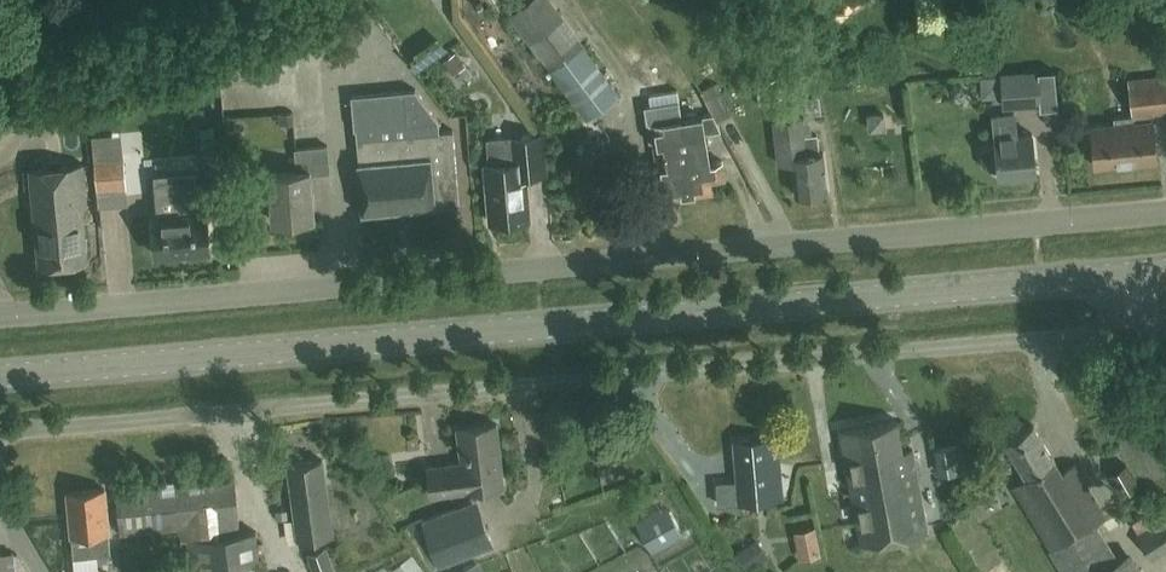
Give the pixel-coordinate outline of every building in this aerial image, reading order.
[(552,71),(588,118),(620,94),(584,47),(550,0),(503,0),(512,11),(508,14),(552,71)] [(443,61),(453,75),(466,65),(455,51),(443,61)] [(1003,105),(1040,102),(1038,68),(1001,71),(1003,105)] [(1165,111),(1165,74),(1127,78),(1131,114),(1114,116),(1115,122),(1091,124),(1095,165),(1156,159),(1152,112),(1165,111)] [(416,88),(351,93),(355,128),(359,128),(360,137),(357,137),(357,138),(360,138),(362,160),(357,161),(362,211),(437,205),(437,200),(458,198),(459,203),(460,202),(453,128),(440,130),(439,120),(416,88)] [(685,133),(683,118),(679,91),(644,96),(650,139),(656,138),(658,151),(656,153),(658,167),(660,169),(664,197),(688,193),(681,148),(677,148),(675,135),(685,133)] [(713,113),(683,118),(685,133),(675,135),(677,148),(681,148),(688,193),(712,190),(710,179),(725,177),(723,159),(707,161),(703,131),(719,128),(713,113)] [(999,177),(1037,173),(1033,133),(1017,135),(1014,113),(993,115),(996,137),(995,137),(996,145),(992,146),(987,147),(982,151),(982,154),(983,162),(984,166),(989,168),(994,169),(998,168),(999,177)] [(796,193),(827,190),(823,151),(818,152),(816,133),(805,135),(803,117),(773,121),(779,162),(792,161),(796,193)] [(490,221),(529,217),(525,176),(545,174),(541,133),(488,138),(490,162),(485,163),(490,221)] [(311,172),(329,171),(327,145),(296,147),(297,169),(269,171),(272,219),(314,216),(311,172)] [(124,153),(96,156),(99,196),(127,193),(124,153)] [(82,203),(87,203),(83,162),(30,167),(38,263),(87,259),(82,203)] [(159,213),(152,214),(155,252),(210,247),(207,209),(203,210),(200,176),(157,180),(159,213)] [(861,544),(927,532),(912,448),(903,450),(898,419),(840,429),(861,544)] [(432,494),(502,485),(497,450),(499,450),(496,423),(457,428),(461,462),(428,467),(432,494)] [(1050,548),(1104,516),(1073,464),(1061,471),(1034,424),(1006,440),(1027,476),(1012,484),(1021,500),(1050,548)] [(735,439),(738,479),(716,481),(718,503),(779,498),(776,463),(772,463),(770,436),(735,439)] [(298,538),(333,534),(322,459),(291,464),(294,483),(291,484),(298,538)] [(1122,496),(1139,484),(1126,463),(1108,474),(1122,496)] [(256,530),(240,532),(233,474),(116,487),(121,534),(186,527),(191,571),(261,571),(256,530)] [(105,488),(67,492),(72,535),(74,555),(96,553),(111,551),(109,531),(105,488)] [(493,545),(487,528),(476,499),(422,520),(439,565),(493,545)] [(1139,529),(1165,515),(1159,504),(1133,518),(1139,529)] [(649,547),(653,555),(684,538),(665,505),(635,522),(649,547)] [(1137,534),(1152,559),(1165,550),(1165,516),(1137,534)] [(802,554),(823,549),(816,522),(795,527),(802,554)] [(748,571),(769,556),(757,538),(736,553),(748,571)] [(326,545),(307,552),(314,571),(335,571),(326,545)] [(1092,571),(1145,571),(1130,549),(1119,556),(1092,571)] [(411,553),(392,569),(395,571),(427,571),(411,553)] [(14,556),(0,557),(0,571),(15,571),(14,556)]
